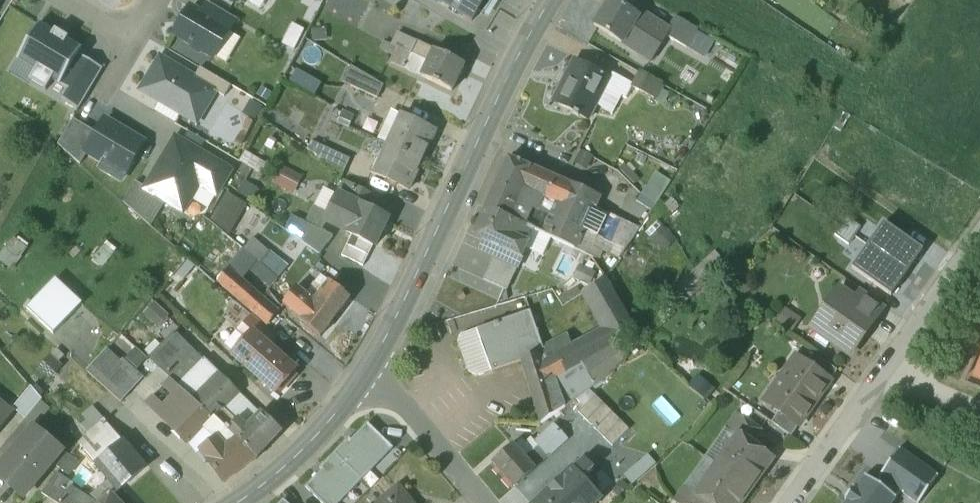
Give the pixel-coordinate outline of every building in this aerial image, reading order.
[(472,21),(478,11),(485,0),(438,0),(472,21)] [(478,11),(483,14),(492,0),(485,0),(478,11)] [(615,0),(610,0),(594,23),(637,52),(646,39),(658,47),(666,35),(669,30),(642,12),(639,16),(615,0)] [(236,18),(208,2),(200,14),(229,30),(236,18)] [(200,14),(190,8),(175,33),(192,43),(193,47),(200,51),(204,50),(214,56),(229,30),(200,14)] [(696,28),(676,17),(669,30),(666,35),(686,46),(687,44),(696,28)] [(52,79),(61,84),(78,55),(81,49),(67,41),(68,38),(55,31),(54,33),(38,24),(18,59),(36,69),(30,79),(46,89),(52,79)] [(705,33),(696,28),(687,44),(696,49),(705,33)] [(417,40),(398,32),(391,46),(395,48),(396,46),(411,53),(417,40)] [(466,62),(417,40),(411,53),(404,67),(453,89),(466,62)] [(411,53),(396,46),(395,48),(389,60),(404,67),(411,53)] [(102,69),(78,55),(61,84),(60,86),(68,90),(62,100),(78,109),(102,69)] [(194,77),(160,57),(141,89),(182,114),(206,106),(215,91),(215,90),(194,77)] [(610,78),(575,59),(567,73),(572,77),(559,102),(588,118),(610,78)] [(6,71),(23,78),(28,67),(11,60),(6,71)] [(362,72),(351,65),(344,82),(355,87),(362,72)] [(231,85),(200,67),(194,77),(215,90),(215,91),(224,96),(231,85)] [(385,85),(362,72),(355,87),(379,97),(385,85)] [(662,84),(639,72),(632,85),(655,97),(662,84)] [(331,97),(307,84),(299,100),(323,112),(331,97)] [(436,129),(401,114),(388,144),(422,160),(436,129)] [(97,132),(73,118),(58,144),(80,164),(87,153),(86,152),(97,132)] [(144,142),(105,119),(97,132),(86,152),(87,153),(124,174),(144,142)] [(230,170),(175,137),(146,188),(166,200),(165,201),(183,212),(199,184),(216,194),(230,170)] [(422,160),(388,144),(375,174),(409,189),(422,160)] [(350,157),(327,147),(322,159),(343,173),(350,157)] [(597,196),(509,156),(486,207),(522,225),(545,235),(554,215),(583,228),(592,207),(597,196)] [(294,191),(300,172),(278,164),(271,184),(294,191)] [(657,200),(667,178),(652,171),(643,194),(657,200)] [(146,188),(135,182),(123,202),(150,225),(165,201),(166,200),(146,188)] [(370,195),(347,183),(344,189),(341,195),(359,204),(364,206),(370,195)] [(257,192),(245,184),(236,198),(248,206),(257,192)] [(359,204),(341,195),(344,189),(342,188),(325,221),(345,231),(346,231),(359,204)] [(243,206),(225,196),(212,220),(230,230),(243,206)] [(364,206),(359,204),(346,231),(376,245),(389,219),(364,206)] [(522,225),(486,207),(473,235),(484,239),(480,249),(494,256),(517,267),(529,242),(517,236),(522,225)] [(615,217),(592,207),(583,228),(574,248),(597,259),(602,246),(615,217)] [(583,228),(554,215),(545,235),(574,248),(583,228)] [(333,236),(292,216),(286,229),(301,241),(320,254),(333,236)] [(639,229),(615,217),(602,246),(619,258),(639,229)] [(907,272),(923,249),(882,222),(866,245),(907,272)] [(675,239),(662,225),(651,237),(665,251),(675,239)] [(243,249),(222,231),(216,237),(225,244),(204,270),(216,280),(223,272),(219,268),(229,257),(233,260),(236,257),(243,249)] [(266,250),(251,238),(243,249),(257,260),(266,250)] [(9,267),(25,249),(13,239),(0,254),(0,259),(9,267)] [(320,254),(301,241),(292,254),(310,267),(320,254)] [(113,253),(103,244),(91,258),(101,267),(113,253)] [(892,296),(907,272),(866,245),(851,269),(892,296)] [(257,260),(243,249),(236,257),(250,269),(257,260)] [(277,260),(266,250),(257,260),(269,270),(277,260)] [(726,266),(715,252),(695,270),(706,282),(726,266)] [(330,280),(314,302),(296,287),(310,267),(292,254),(276,276),(279,278),(278,279),(292,291),(283,304),(299,317),(299,318),(319,336),(350,297),(330,280)] [(517,267),(494,256),(483,279),(507,289),(517,267)] [(262,297),(242,278),(250,269),(236,257),(233,260),(229,257),(219,268),(223,272),(216,280),(267,324),(279,312),(278,311),(262,297)] [(706,282),(695,270),(668,293),(679,306),(706,282)] [(606,278),(582,292),(597,318),(621,305),(614,292),(606,278)] [(53,279),(26,309),(54,334),(80,304),(53,279)] [(278,279),(267,291),(281,308),(283,304),(292,291),(278,279)] [(856,301),(840,289),(826,309),(831,312),(821,326),(835,336),(831,341),(850,355),(873,323),(856,312),(861,305),(855,301),(856,301)] [(281,308),(267,291),(262,297),(278,311),(281,308)] [(885,306),(863,291),(856,301),(855,301),(861,305),(856,312),(873,323),(885,306)] [(164,309),(155,301),(143,315),(152,323),(164,309)] [(553,396),(536,405),(541,423),(558,412),(610,373),(629,356),(620,347),(617,351),(611,341),(634,326),(621,305),(597,318),(603,329),(568,349),(556,355),(565,371),(581,363),(585,371),(553,396)] [(477,329),(492,371),(522,361),(521,358),(541,347),(529,311),(477,329)] [(277,337),(252,315),(237,331),(247,340),(253,333),(269,347),(277,337)] [(451,320),(431,325),(433,335),(454,331),(451,320)] [(492,371),(477,329),(461,335),(457,343),(468,373),(477,376),(492,371)] [(237,331),(225,345),(235,353),(247,340),(237,331)] [(269,347),(253,333),(247,340),(235,353),(233,355),(245,365),(247,367),(276,392),(278,389),(292,373),(295,370),(269,347)] [(120,335),(108,347),(120,359),(132,347),(120,335)] [(541,347),(521,358),(522,361),(532,391),(536,405),(553,396),(548,384),(553,382),(551,378),(565,371),(556,355),(568,349),(561,337),(541,347)] [(106,350),(87,371),(101,384),(114,371),(121,364),(106,350)] [(836,370),(817,357),(811,366),(830,380),(836,370)] [(62,369),(48,358),(35,373),(49,385),(62,369)] [(239,392),(201,360),(178,385),(192,399),(213,418),(222,409),(239,392)] [(811,366),(804,361),(796,372),(789,367),(780,379),(814,404),(831,381),(830,380),(811,366)] [(140,381),(121,364),(114,371),(131,386),(121,397),(124,399),(140,381)] [(114,371),(101,384),(121,402),(124,399),(121,397),(131,386),(114,371)] [(292,373),(278,389),(281,391),(295,375),(292,373)] [(814,404),(780,379),(771,391),(779,397),(772,407),(779,412),(798,426),(814,404)] [(192,399),(178,385),(154,409),(169,423),(186,406),(192,399)] [(31,386),(12,408),(25,419),(42,399),(31,386)] [(596,396),(579,413),(587,421),(605,404),(596,396)] [(213,418),(192,399),(186,406),(195,415),(195,416),(205,426),(213,418)] [(0,403),(0,426),(11,413),(0,403)] [(605,404),(587,421),(596,430),(613,413),(605,404)] [(195,415),(186,406),(169,423),(189,443),(205,427),(205,426),(195,416),(195,415)] [(105,420),(93,407),(83,415),(88,421),(82,426),(89,433),(105,420)] [(262,411),(246,425),(238,419),(235,421),(222,409),(214,417),(236,438),(256,458),(282,431),(262,411)] [(798,426),(779,412),(772,423),(791,436),(798,426)] [(613,413),(596,430),(604,439),(621,422),(613,413)] [(761,430),(738,414),(727,429),(738,437),(740,435),(752,443),(761,430)] [(236,438),(214,417),(213,418),(205,426),(205,427),(217,438),(219,437),(225,446),(236,438)] [(123,442),(105,420),(89,433),(85,436),(84,436),(79,443),(97,463),(123,442)] [(568,439),(554,422),(547,429),(555,437),(551,441),(558,448),(568,439)] [(621,422),(604,439),(613,447),(630,430),(621,422)] [(333,452),(363,481),(393,449),(366,423),(350,439),(348,437),(333,452)] [(0,469),(0,478),(23,497),(61,451),(34,428),(0,469)] [(513,444),(494,462),(515,485),(549,455),(558,448),(551,441),(555,437),(547,429),(529,445),(533,450),(525,457),(513,444)] [(752,443),(740,435),(738,437),(718,466),(752,489),(770,462),(761,456),(764,452),(752,443)] [(236,438),(225,446),(219,437),(217,438),(200,450),(224,483),(256,458),(236,438)] [(123,442),(97,463),(110,479),(119,489),(144,467),(123,442)] [(876,484),(896,498),(901,492),(917,502),(919,502),(938,477),(899,449),(879,477),(881,478),(876,484)] [(635,479),(658,460),(650,450),(627,470),(635,479)] [(363,481),(333,452),(318,467),(321,469),(304,486),(321,502),(341,502),(363,481)] [(718,466),(698,495),(697,496),(707,502),(742,502),(752,489),(718,466)] [(538,502),(595,502),(600,498),(574,470),(538,502)] [(57,473),(42,494),(56,502),(72,502),(82,492),(57,473)] [(896,498),(876,484),(865,476),(855,490),(853,488),(845,499),(847,501),(846,502),(893,502),(896,498)] [(89,497),(98,502),(118,502),(111,496),(119,489),(110,479),(89,497)] [(399,486),(377,502),(412,502),(399,486)] [(686,487),(676,501),(678,502),(707,502),(697,496),(698,495),(686,487)] [(82,492),(72,502),(98,502),(89,497),(82,492)]
